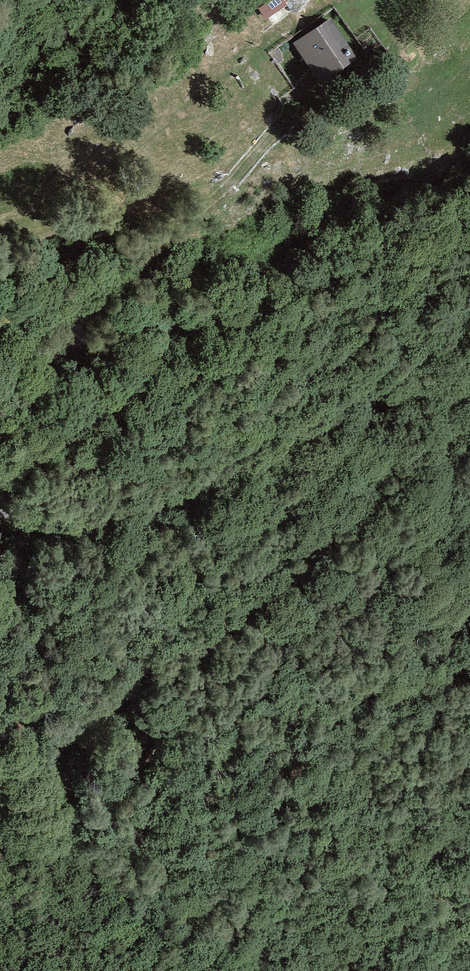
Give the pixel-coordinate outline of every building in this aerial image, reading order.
[(267,18),(290,0),(253,0),(267,18)] [(332,19),(294,44),(319,83),(358,57),(332,19)]
